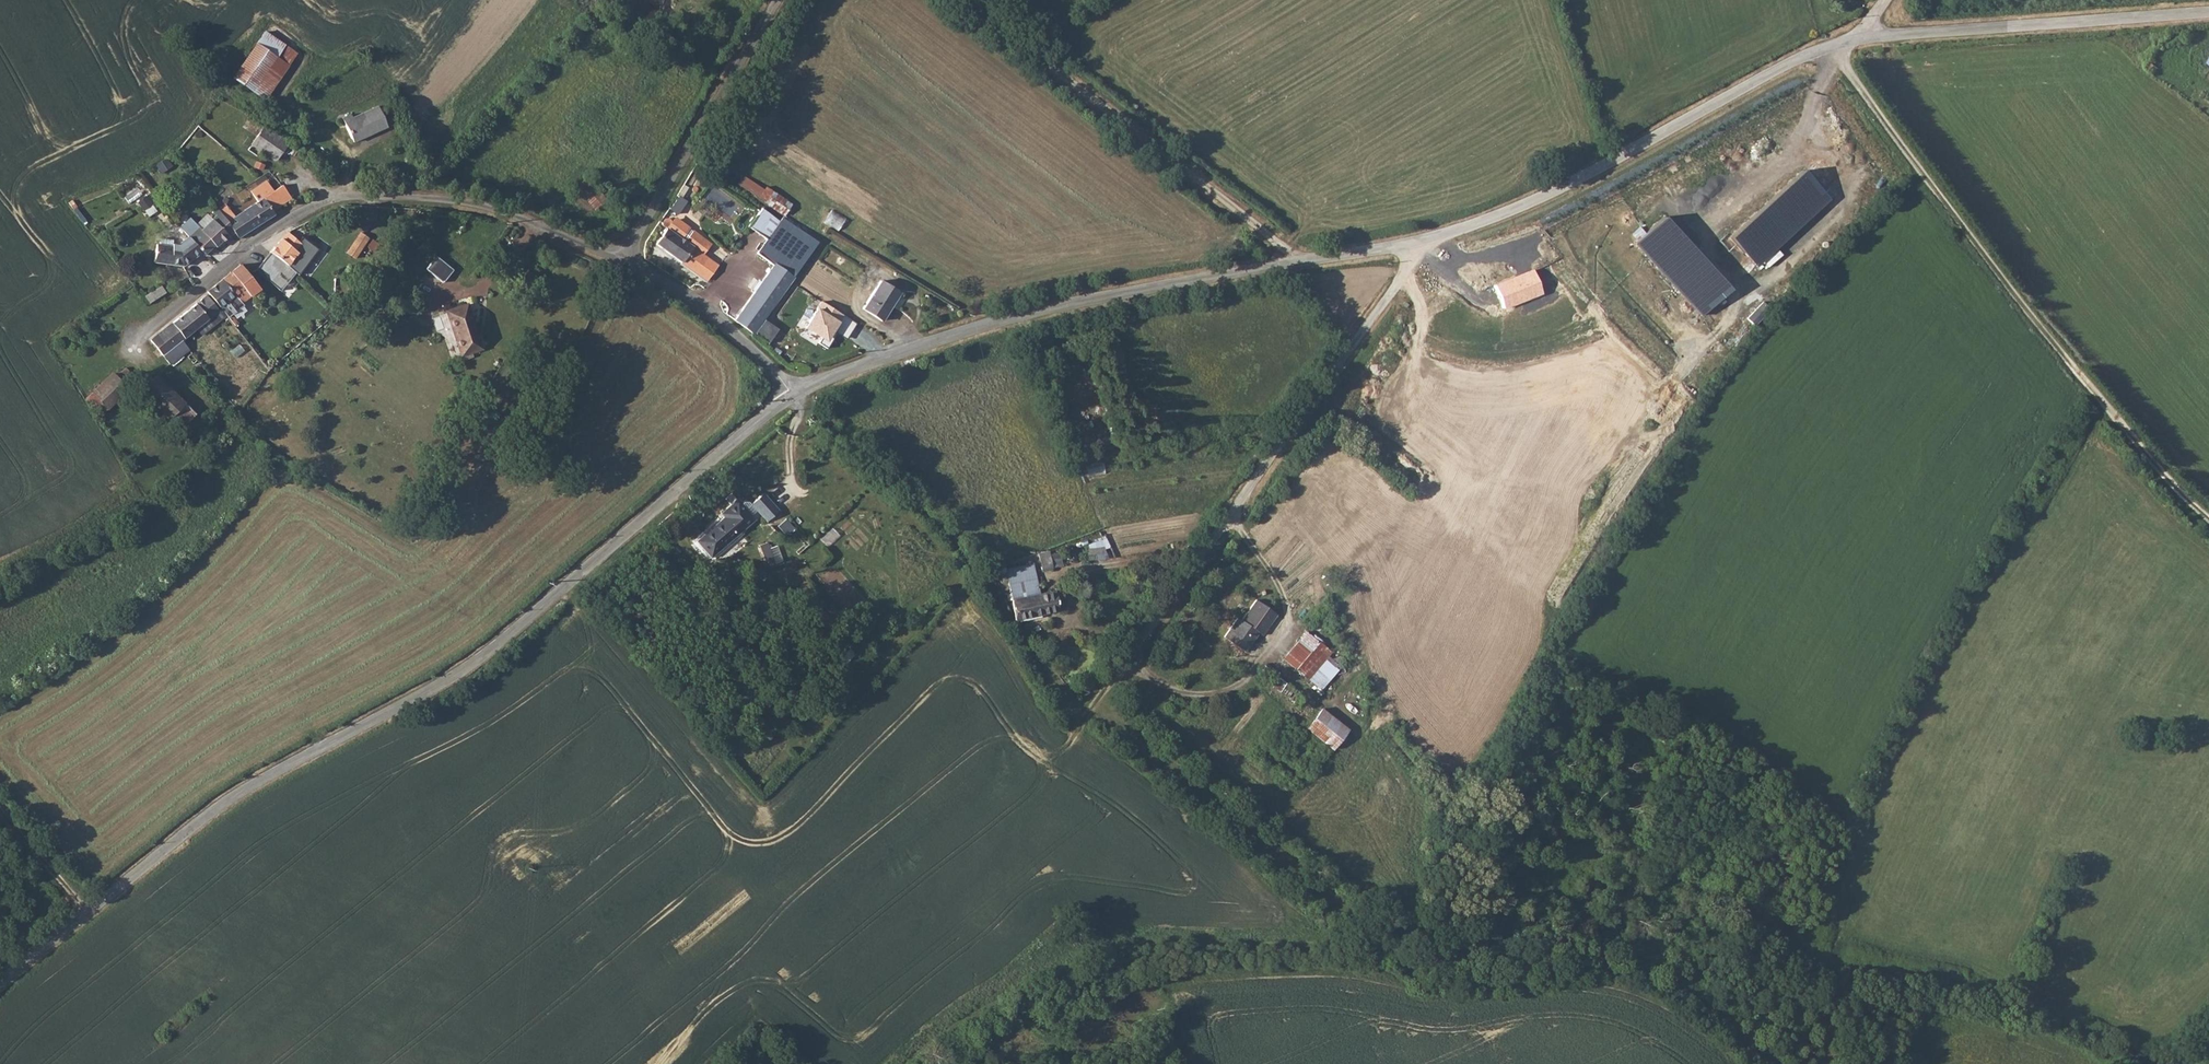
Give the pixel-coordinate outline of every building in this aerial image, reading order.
[(265,29),(234,78),(268,99),(299,51),(265,29)] [(352,142),(386,126),(376,107),(353,118),(351,114),(341,118),(352,142)] [(249,118),(240,127),(255,138),(251,144),(260,150),(274,161),(283,149),(292,156),(297,150),(249,118)] [(237,239),(263,222),(274,215),(271,211),(291,198),(281,185),(273,190),(266,181),(250,192),(256,200),(224,221),(234,235),(237,239)] [(765,201),(785,215),(792,203),(774,191),(765,201)] [(140,199),(147,215),(158,211),(151,194),(140,199)] [(681,196),(672,208),(679,214),(688,201),(681,196)] [(737,320),(754,332),(819,242),(784,216),(764,203),(749,227),(768,239),(758,254),(775,266),(737,320)] [(224,221),(221,216),(228,212),(224,206),(219,209),(218,210),(218,211),(218,212),(219,213),(201,227),(194,219),(182,229),(185,233),(200,251),(203,254),(213,246),(215,247),(227,237),(229,240),(234,235),(224,221)] [(840,230),(848,217),(833,209),(826,222),(840,230)] [(661,220),(653,233),(661,239),(657,244),(701,276),(713,260),(704,253),(711,243),(677,217),(675,220),(673,218),(672,218),(670,217),(669,217),(667,218),(666,218),(665,220),(664,222),(661,220)] [(347,252),(358,258),(372,236),(361,229),(347,252)] [(287,232),(270,252),(280,260),(286,265),(297,253),(290,247),(297,240),(287,232)] [(200,251),(185,233),(182,236),(185,241),(178,246),(174,245),(174,241),(160,239),(159,245),(156,244),(153,262),(182,267),(200,251)] [(297,240),(290,247),(297,253),(303,246),(297,240)] [(280,260),(270,252),(255,270),(266,278),(280,260)] [(302,257),(297,253),(286,265),(293,272),(302,261),(302,257)] [(240,265),(207,292),(222,310),(226,316),(229,319),(244,307),(241,304),(260,288),(240,265)] [(901,292),(882,280),(864,308),(883,320),(901,292)] [(160,286),(145,296),(151,303),(166,293),(160,286)] [(205,297),(168,325),(181,341),(196,329),(202,335),(226,316),(222,310),(219,313),(205,297)] [(446,312),(461,356),(474,352),(483,348),(467,304),(446,312)] [(768,322),(758,335),(769,344),(779,330),(768,322)] [(168,325),(150,339),(170,365),(189,350),(181,341),(168,325)] [(115,370),(89,395),(106,412),(132,387),(115,370)] [(158,373),(143,388),(181,427),(197,412),(158,373)] [(1089,474),(1106,473),(1105,464),(1089,465),(1089,474)] [(759,490),(749,499),(765,516),(775,507),(759,490)] [(737,497),(723,509),(727,513),(724,516),(696,540),(712,557),(756,519),(737,497)] [(776,539),(759,545),(767,567),(784,561),(776,539)] [(1088,543),(1090,559),(1106,558),(1104,541),(1088,543)] [(1065,565),(1061,549),(1039,554),(1043,570),(1065,565)] [(1031,564),(1006,570),(1008,580),(1017,620),(1059,610),(1058,605),(1060,605),(1063,603),(1063,601),(1063,598),(1062,596),(1059,595),(1056,596),(1055,591),(1039,594),(1031,564)] [(1257,597),(1241,618),(1259,631),(1262,634),(1277,612),(1257,597)] [(853,613),(846,619),(866,641),(872,634),(853,613)] [(1241,618),(1236,615),(1222,634),(1245,651),(1259,631),(1241,618)] [(1306,629),(1282,657),(1308,677),(1324,656),(1331,648),(1306,629)] [(1306,728),(1335,750),(1351,728),(1322,707),(1306,728)]
